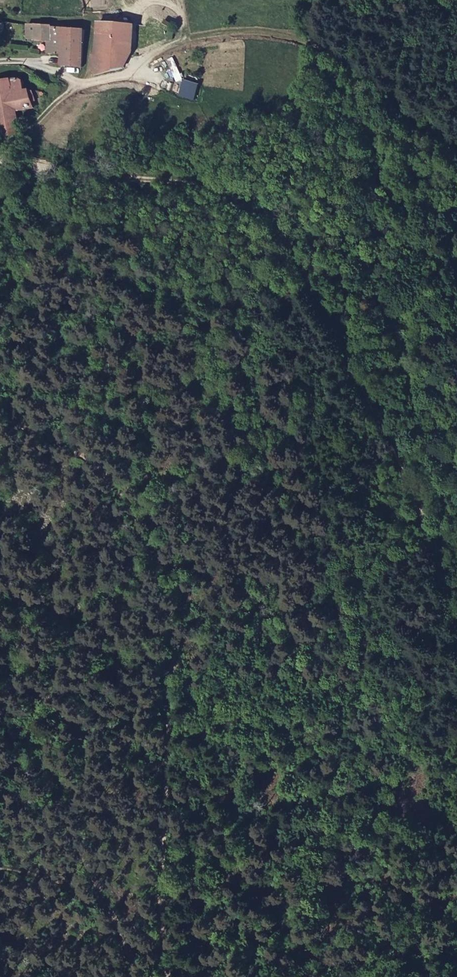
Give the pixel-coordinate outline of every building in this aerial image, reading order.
[(137,27),(101,25),(97,56),(92,57),(96,77),(125,70),(135,55),(137,27)] [(86,31),(32,27),(31,40),(52,42),(52,55),(65,56),(65,66),(83,67),(86,31)] [(3,138),(20,137),(19,124),(19,114),(31,112),(36,110),(32,91),(27,91),(25,80),(0,85),(0,116),(3,138)] [(31,120),(31,112),(19,114),(19,124),(31,120)]
